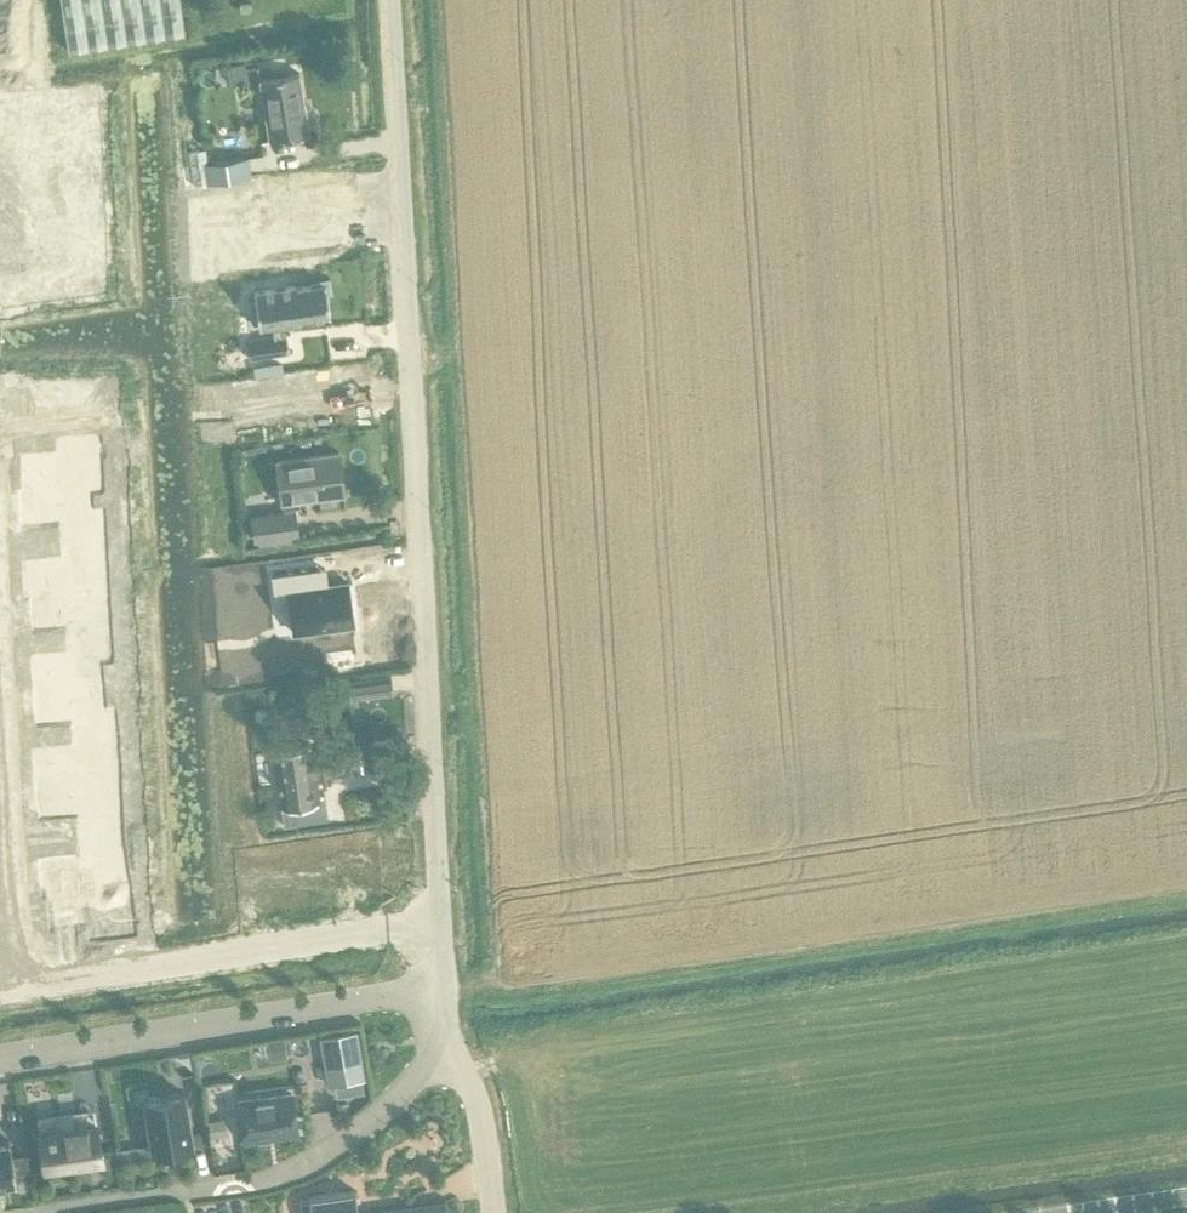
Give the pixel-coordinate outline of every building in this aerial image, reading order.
[(31,7),(64,9),(64,0),(32,0),(31,7)] [(51,58),(53,29),(64,30),(65,12),(31,10),(30,26),(0,24),(0,54),(51,58)] [(26,87),(25,103),(59,105),(60,87),(49,86),(51,58),(0,54),(0,85),(26,87)] [(309,132),(299,71),(259,77),(268,138),(309,132)] [(0,137),(0,169),(54,161),(55,160),(51,131),(62,129),(59,112),(25,117),(28,133),(0,137)] [(206,181),(250,174),(247,156),(206,162),(204,148),(188,150),(194,184),(206,182),(206,181)] [(0,169),(0,180),(3,198),(37,193),(40,209),(72,204),(69,186),(58,188),(54,161),(0,169)] [(228,192),(231,212),(247,209),(253,245),(253,247),(319,236),(313,195),(285,200),(285,197),(279,198),(277,186),(284,185),(283,183),(228,192)] [(9,235),(4,236),(7,258),(12,258),(13,262),(68,253),(64,226),(75,225),(72,207),(40,212),(43,228),(8,233),(9,235)] [(13,262),(11,262),(16,293),(52,288),(55,304),(88,299),(85,281),(75,282),(70,253),(68,253),(13,262)] [(246,338),(249,356),(289,350),(286,332),(283,332),(281,323),(301,320),(300,316),(330,311),(326,290),(331,289),(329,275),(310,278),(310,283),(296,285),(295,283),(254,289),(255,296),(247,297),(251,321),(258,320),(259,326),(271,325),(272,334),(246,338)] [(62,457),(25,459),(27,489),(28,489),(85,486),(86,486),(85,458),(94,457),(93,439),(61,441),(62,457)] [(338,451),(275,459),(281,500),(282,500),(293,499),(344,492),(338,451)] [(29,492),(24,492),(25,514),(30,514),(30,519),(65,517),(66,534),(98,532),(97,514),(86,514),(85,486),(28,489),(29,492)] [(294,506),(251,512),(254,539),(298,533),(294,506)] [(33,567),(28,568),(29,589),(34,589),(34,593),(90,590),(89,562),(100,562),(99,543),(66,545),(67,561),(32,563),(33,567)] [(319,567),(272,573),(276,606),(290,604),(293,630),(353,622),(347,580),(327,583),(326,580),(320,580),(319,567)] [(90,590),(34,593),(36,623),(71,622),(71,638),(104,636),(103,618),(92,618),(90,590)] [(72,657),(36,659),(38,689),(97,686),(95,658),(105,658),(104,639),(72,641),(72,657)] [(393,693),(391,674),(347,679),(349,698),(393,693)] [(97,686),(38,689),(39,719),(76,717),(77,734),(109,732),(108,714),(98,714),(97,686)] [(258,706),(254,711),(255,717),(259,720),(265,720),(269,715),(269,709),(264,705),(258,706)] [(43,759),(38,760),(39,781),(44,781),(44,785),(101,782),(99,754),(110,753),(109,735),(77,737),(78,753),(43,755),(43,759)] [(311,744),(272,749),(280,807),(282,807),(284,825),(296,823),(294,806),(316,803),(318,802),(316,788),(324,787),(327,786),(325,774),(363,769),(359,744),(312,750),(311,744)] [(101,782),(44,785),(46,815),(81,813),(82,830),(114,828),(113,810),(102,810),(101,782)] [(49,868),(45,869),(48,890),(53,890),(53,892),(108,883),(104,856),(115,854),(112,837),(80,842),(83,858),(49,863),(49,868)] [(110,883),(51,892),(56,923),(92,917),(95,935),(128,929),(125,911),(115,912),(110,883)] [(321,1034),(329,1082),(363,1077),(355,1028),(321,1034)] [(184,1091),(144,1098),(147,1121),(150,1137),(152,1153),(192,1147),(202,1145),(200,1130),(190,1132),(184,1091)] [(245,1139),(297,1131),(291,1091),(239,1099),(245,1139)] [(45,1169),(102,1160),(96,1121),(54,1127),(54,1125),(48,1126),(48,1128),(39,1129),(45,1169)] [(14,1182),(16,1182),(9,1139),(7,1139),(0,1141),(0,1184),(14,1182)] [(150,1142),(117,1147),(119,1160),(152,1156),(150,1142)] [(299,1198),(301,1212),(448,1212),(446,1197),(444,1198),(444,1199),(358,1211),(355,1189),(308,1195),(309,1197),(299,1198)]
